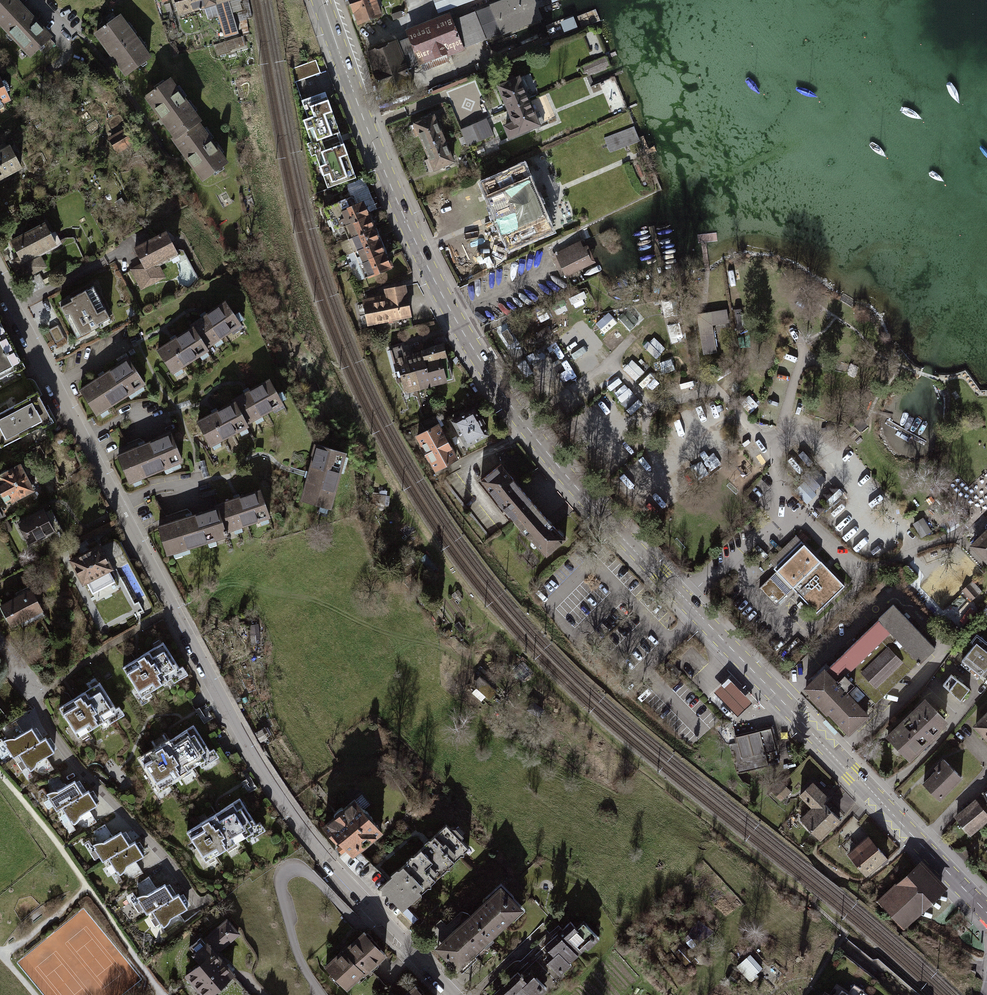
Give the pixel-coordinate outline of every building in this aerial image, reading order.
[(1,24),(10,15),(11,17),(21,8),(14,0),(0,0),(0,22),(1,24)] [(218,15),(214,3),(225,0),(175,0),(180,14),(203,7),(207,19),(218,15)] [(232,12),(228,0),(225,0),(214,3),(218,15),(225,38),(238,34),(232,12)] [(232,12),(237,10),(244,8),(241,0),(228,0),(232,12)] [(244,8),(237,10),(242,34),(249,32),(246,20),(252,18),(248,0),(241,0),(244,8)] [(357,23),(381,15),(376,0),(349,0),(357,23)] [(485,39),(538,18),(531,0),(511,0),(475,14),(485,39)] [(38,48),(49,38),(21,8),(11,17),(10,15),(1,24),(31,55),(38,48)] [(485,39),(475,14),(453,23),(463,48),(485,39)] [(118,17),(96,34),(101,40),(100,42),(103,46),(105,45),(114,57),(118,63),(116,64),(120,69),(122,68),(127,74),(149,58),(118,17)] [(463,48),(453,23),(452,21),(409,38),(420,64),(463,48)] [(242,36),(214,44),(217,56),(246,48),(242,36)] [(49,38),(38,48),(44,54),(55,43),(49,38)] [(409,38),(396,43),(406,68),(411,66),(411,68),(420,64),(409,38)] [(396,43),(367,54),(384,98),(413,86),(406,68),(396,43)] [(604,56),(580,66),(584,77),(609,66),(604,56)] [(316,61),(292,69),(296,82),(321,73),(316,61)] [(508,109),(528,101),(522,88),(527,86),(523,76),(523,75),(498,85),(502,96),(501,97),(504,104),(505,103),(506,105),(508,109)] [(9,99),(6,92),(10,90),(8,84),(5,80),(1,82),(0,79),(0,103),(9,99)] [(176,137),(196,123),(199,121),(169,80),(146,97),(151,103),(150,104),(153,109),(155,108),(164,120),(168,126),(167,127),(170,132),(171,131),(176,137)] [(325,97),(303,106),(308,118),(303,120),(312,142),(307,143),(312,156),(315,155),(328,187),(357,176),(325,97)] [(528,101),(508,109),(510,115),(513,123),(507,126),(511,136),(544,122),(541,117),(539,111),(533,113),(528,101)] [(425,147),(444,139),(434,115),(411,125),(415,137),(420,135),(425,147)] [(487,119),(461,130),(468,145),(493,135),(487,119)] [(196,123),(176,137),(174,139),(186,156),(204,180),(226,163),(196,123)] [(634,126),(605,137),(607,144),(608,146),(610,152),(624,146),(626,146),(628,145),(639,141),(634,126)] [(125,133),(111,141),(116,149),(130,141),(125,133)] [(444,139),(425,147),(429,158),(425,160),(430,172),(454,162),(444,139)] [(5,177),(4,176),(21,167),(11,147),(0,152),(0,179),(5,177)] [(523,167),(484,184),(495,211),(493,212),(497,221),(499,220),(511,247),(550,230),(536,198),(523,167)] [(344,226),(371,215),(365,202),(359,204),(355,195),(323,208),(327,218),(331,216),(336,229),(344,226)] [(121,199),(117,201),(122,210),(127,207),(121,199)] [(349,239),(376,228),(371,215),(344,226),(349,239)] [(30,267),(35,264),(37,263),(37,261),(35,255),(48,248),(50,251),(58,247),(56,244),(60,241),(56,233),(51,235),(46,224),(12,242),(22,261),(26,259),(30,267)] [(376,228),(349,239),(354,252),(381,240),(376,228)] [(149,276),(152,275),(154,273),(155,269),(153,265),(168,256),(170,259),(178,255),(171,242),(174,238),(167,232),(134,249),(142,264),(149,276)] [(359,264),(386,253),(381,240),(354,252),(359,264)] [(580,242),(556,253),(566,273),(589,262),(580,242)] [(386,253),(359,264),(364,277),(392,266),(386,253)] [(26,259),(22,261),(15,265),(22,278),(38,270),(35,264),(30,267),(26,259)] [(149,276),(142,264),(132,269),(140,283),(148,279),(151,284),(155,281),(152,275),(149,276)] [(98,326),(97,323),(108,318),(91,286),(68,298),(70,301),(59,307),(75,338),(98,326)] [(386,299),(364,303),(368,324),(375,323),(377,333),(411,327),(404,286),(384,289),(386,299)] [(192,328),(205,348),(232,330),(234,332),(242,326),(226,302),(191,326),(192,328)] [(630,330),(640,320),(629,308),(619,318),(630,330)] [(726,311),(698,316),(704,355),(718,352),(713,324),(728,322),(726,311)] [(596,320),(602,332),(618,325),(613,313),(596,320)] [(666,320),(667,325),(680,322),(679,316),(666,320)] [(681,323),(668,325),(672,342),(684,340),(681,323)] [(56,325),(47,329),(54,342),(63,338),(56,325)] [(642,342),(651,334),(644,326),(634,334),(642,342)] [(205,348),(192,328),(158,351),(172,372),(207,349),(205,348)] [(19,368),(0,332),(0,378),(19,368)] [(655,357),(665,348),(655,336),(645,346),(655,357)] [(551,362),(564,354),(557,343),(544,351),(551,362)] [(576,358),(586,351),(580,343),(570,350),(576,358)] [(423,361),(446,356),(442,346),(421,352),(423,361)] [(417,389),(405,356),(402,356),(399,348),(390,350),(396,372),(399,371),(405,392),(417,389)] [(423,361),(421,352),(405,356),(417,389),(432,385),(423,361)] [(578,364),(586,376),(602,364),(594,352),(578,364)] [(446,356),(423,361),(432,385),(452,379),(446,356)] [(119,365),(81,390),(96,414),(144,383),(127,357),(118,363),(119,365)] [(662,372),(675,369),(673,358),(659,362),(662,372)] [(634,359),(624,368),(635,380),(645,371),(634,359)] [(556,367),(564,384),(578,376),(570,360),(556,367)] [(613,390),(623,381),(616,372),(605,381),(613,390)] [(234,402),(245,423),(273,408),(274,410),(283,405),(269,380),(233,400),(234,402)] [(0,413),(0,438),(4,445),(48,422),(34,396),(0,413)] [(245,423),(234,402),(198,422),(210,445),(246,425),(245,423)] [(474,410),(454,421),(467,446),(487,435),(474,410)] [(861,417),(853,423),(860,431),(867,424),(864,421),(861,417)] [(437,425),(417,436),(424,447),(421,448),(428,460),(430,459),(436,470),(456,459),(437,425)] [(160,438),(118,456),(129,482),(182,460),(171,435),(169,431),(159,435),(160,438)] [(345,453),(315,444),(312,455),(316,456),(303,501),(329,508),(345,453)] [(204,460),(199,461),(203,478),(209,477),(204,460)] [(512,518),(533,501),(501,464),(481,481),(499,501),(498,502),(512,518)] [(3,484),(0,485),(0,490),(5,500),(11,497),(12,499),(33,488),(21,465),(0,476),(0,478),(3,484)] [(70,486),(75,483),(92,474),(88,467),(66,478),(70,486)] [(96,482),(92,474),(75,483),(79,491),(96,482)] [(973,489),(959,474),(951,481),(953,484),(947,490),(973,519),(986,506),(986,475),(973,489)] [(872,484),(859,494),(866,502),(879,492),(872,484)] [(804,485),(796,492),(807,505),(815,498),(804,485)] [(387,490),(380,489),(379,493),(372,492),(370,505),(378,506),(377,508),(379,509),(380,509),(381,511),(383,512),(384,505),(389,506),(390,496),(386,495),(387,490)] [(216,508),(225,534),(228,534),(226,530),(268,516),(260,491),(215,505),(216,508)] [(533,501),(512,518),(545,556),(565,539),(547,518),(533,501)] [(225,534),(216,508),(159,527),(167,553),(225,534)] [(40,512),(18,522),(28,542),(36,538),(42,540),(55,533),(56,536),(62,533),(51,509),(44,512),(43,510),(40,512)] [(8,520),(2,523),(7,532),(12,529),(8,520)] [(972,546),(986,560),(986,532),(972,546)] [(769,563),(776,571),(803,545),(796,537),(769,563)] [(84,552),(71,559),(83,583),(87,581),(93,593),(113,582),(107,570),(111,568),(99,545),(84,552)] [(776,571),(793,588),(820,562),(803,545),(776,571)] [(970,577),(981,571),(972,555),(961,561),(970,577)] [(820,562),(793,588),(816,612),(843,586),(820,562)] [(906,564),(900,569),(910,580),(916,575),(906,564)] [(793,588),(776,571),(759,588),(775,605),(793,588)] [(526,586),(531,580),(527,576),(521,582),(526,586)] [(972,581),(962,590),(970,599),(980,590),(972,581)] [(17,597),(1,606),(11,625),(20,621),(23,626),(39,616),(40,618),(45,616),(36,598),(43,595),(35,582),(15,593),(17,597)] [(824,669),(805,687),(812,695),(811,696),(826,712),(827,711),(849,732),(873,708),(871,706),(916,661),(918,664),(935,647),(892,604),(825,670),(824,669)] [(986,647),(986,643),(975,634),(970,642),(973,644),(961,660),(971,668),(986,647)] [(138,657),(123,667),(141,697),(182,671),(163,642),(138,657)] [(971,668),(981,675),(986,667),(986,647),(971,668)] [(667,660),(662,665),(673,676),(678,671),(667,660)] [(951,674),(942,683),(960,699),(968,689),(951,674)] [(490,700),(498,691),(480,676),(472,685),(476,688),(486,697),(490,700)] [(726,678),(712,691),(735,716),(750,702),(726,678)] [(75,698),(59,708),(77,737),(118,712),(99,683),(75,698)] [(481,702),(486,697),(476,688),(472,693),(481,702)] [(925,699),(887,737),(909,758),(928,739),(926,737),(944,719),(925,699)] [(975,726),(986,737),(986,704),(979,712),(984,717),(975,726)] [(173,738),(141,758),(159,787),(212,754),(194,725),(173,738)] [(7,739),(3,740),(5,744),(4,744),(13,758),(18,755),(40,741),(32,727),(14,738),(11,738),(7,739)] [(737,745),(730,746),(736,774),(767,767),(764,754),(776,752),(770,729),(735,736),(737,745)] [(261,731),(256,734),(260,742),(265,739),(261,731)] [(36,764),(36,762),(54,751),(46,738),(40,741),(18,755),(27,769),(28,768),(30,771),(34,767),(36,764)] [(938,770),(924,783),(939,799),(962,777),(944,759),(936,768),(938,770)] [(50,792),(47,793),(49,797),(48,797),(56,811),(61,808),(84,794),(75,780),(58,791),(54,790),(50,792)] [(790,791),(781,782),(773,790),(781,799),(790,791)] [(815,809),(831,826),(838,819),(822,802),(826,798),(811,784),(800,795),(815,809)] [(79,817),(79,815),(98,804),(89,791),(84,794),(61,808),(70,822),(71,821),(73,824),(77,820),(79,817)] [(219,811),(188,831),(206,860),(258,827),(240,799),(219,811)] [(336,815),(324,825),(337,840),(338,839),(353,857),(361,851),(358,848),(368,840),(369,842),(381,832),(354,799),(343,809),(344,811),(338,817),(336,815)] [(956,818),(968,833),(986,817),(986,813),(977,801),(956,818)] [(831,826),(815,809),(803,821),(819,837),(831,826)] [(81,815),(84,824),(95,820),(91,811),(81,815)] [(389,879),(380,888),(402,911),(469,848),(447,824),(427,843),(389,879)] [(96,842),(93,844),(95,847),(94,848),(102,862),(107,859),(130,845),(121,831),(104,842),(100,841),(96,842)] [(869,838),(849,855),(866,874),(880,862),(881,864),(883,861),(885,863),(888,860),(886,857),(869,838)] [(125,868),(125,866),(144,855),(136,841),(130,845),(107,859),(116,872),(117,872),(119,875),(123,871),(125,868)] [(239,843),(228,847),(231,856),(242,852),(239,843)] [(918,867),(882,901),(905,925),(941,891),(918,867)] [(140,895),(137,897),(139,900),(138,901),(146,914),(152,911),(174,897),(165,883),(148,894),(145,894),(140,895)] [(499,891),(438,948),(449,960),(446,963),(451,968),(454,966),(457,969),(511,917),(510,916),(519,907),(511,898),(508,901),(499,891)] [(169,921),(169,919),(188,907),(180,894),(174,897),(152,911),(160,925),(161,924),(163,927),(167,924),(169,921)] [(571,917),(544,943),(551,950),(545,956),(560,972),(571,962),(569,959),(587,942),(589,943),(599,934),(584,918),(578,924),(571,917)] [(186,977),(199,992),(197,994),(208,994),(233,973),(224,963),(226,961),(217,951),(238,933),(227,920),(204,941),(200,937),(189,947),(202,962),(186,977)] [(342,950),(326,966),(346,988),(362,973),(363,974),(384,954),(364,933),(343,952),(342,950)] [(684,946),(676,953),(686,964),(694,956),(684,946)] [(750,954),(736,967),(749,981),(763,968),(750,954)] [(491,994),(492,994),(533,994),(534,994),(535,994),(536,994),(547,985),(531,968),(525,974),(519,968),(491,994)] [(738,980),(731,974),(724,981),(732,988),(738,980)] [(863,992),(863,991),(854,985),(848,994),(842,989),(841,990),(838,989),(834,994),(868,994),(863,992)] [(414,986),(405,994),(424,994),(414,986)]
